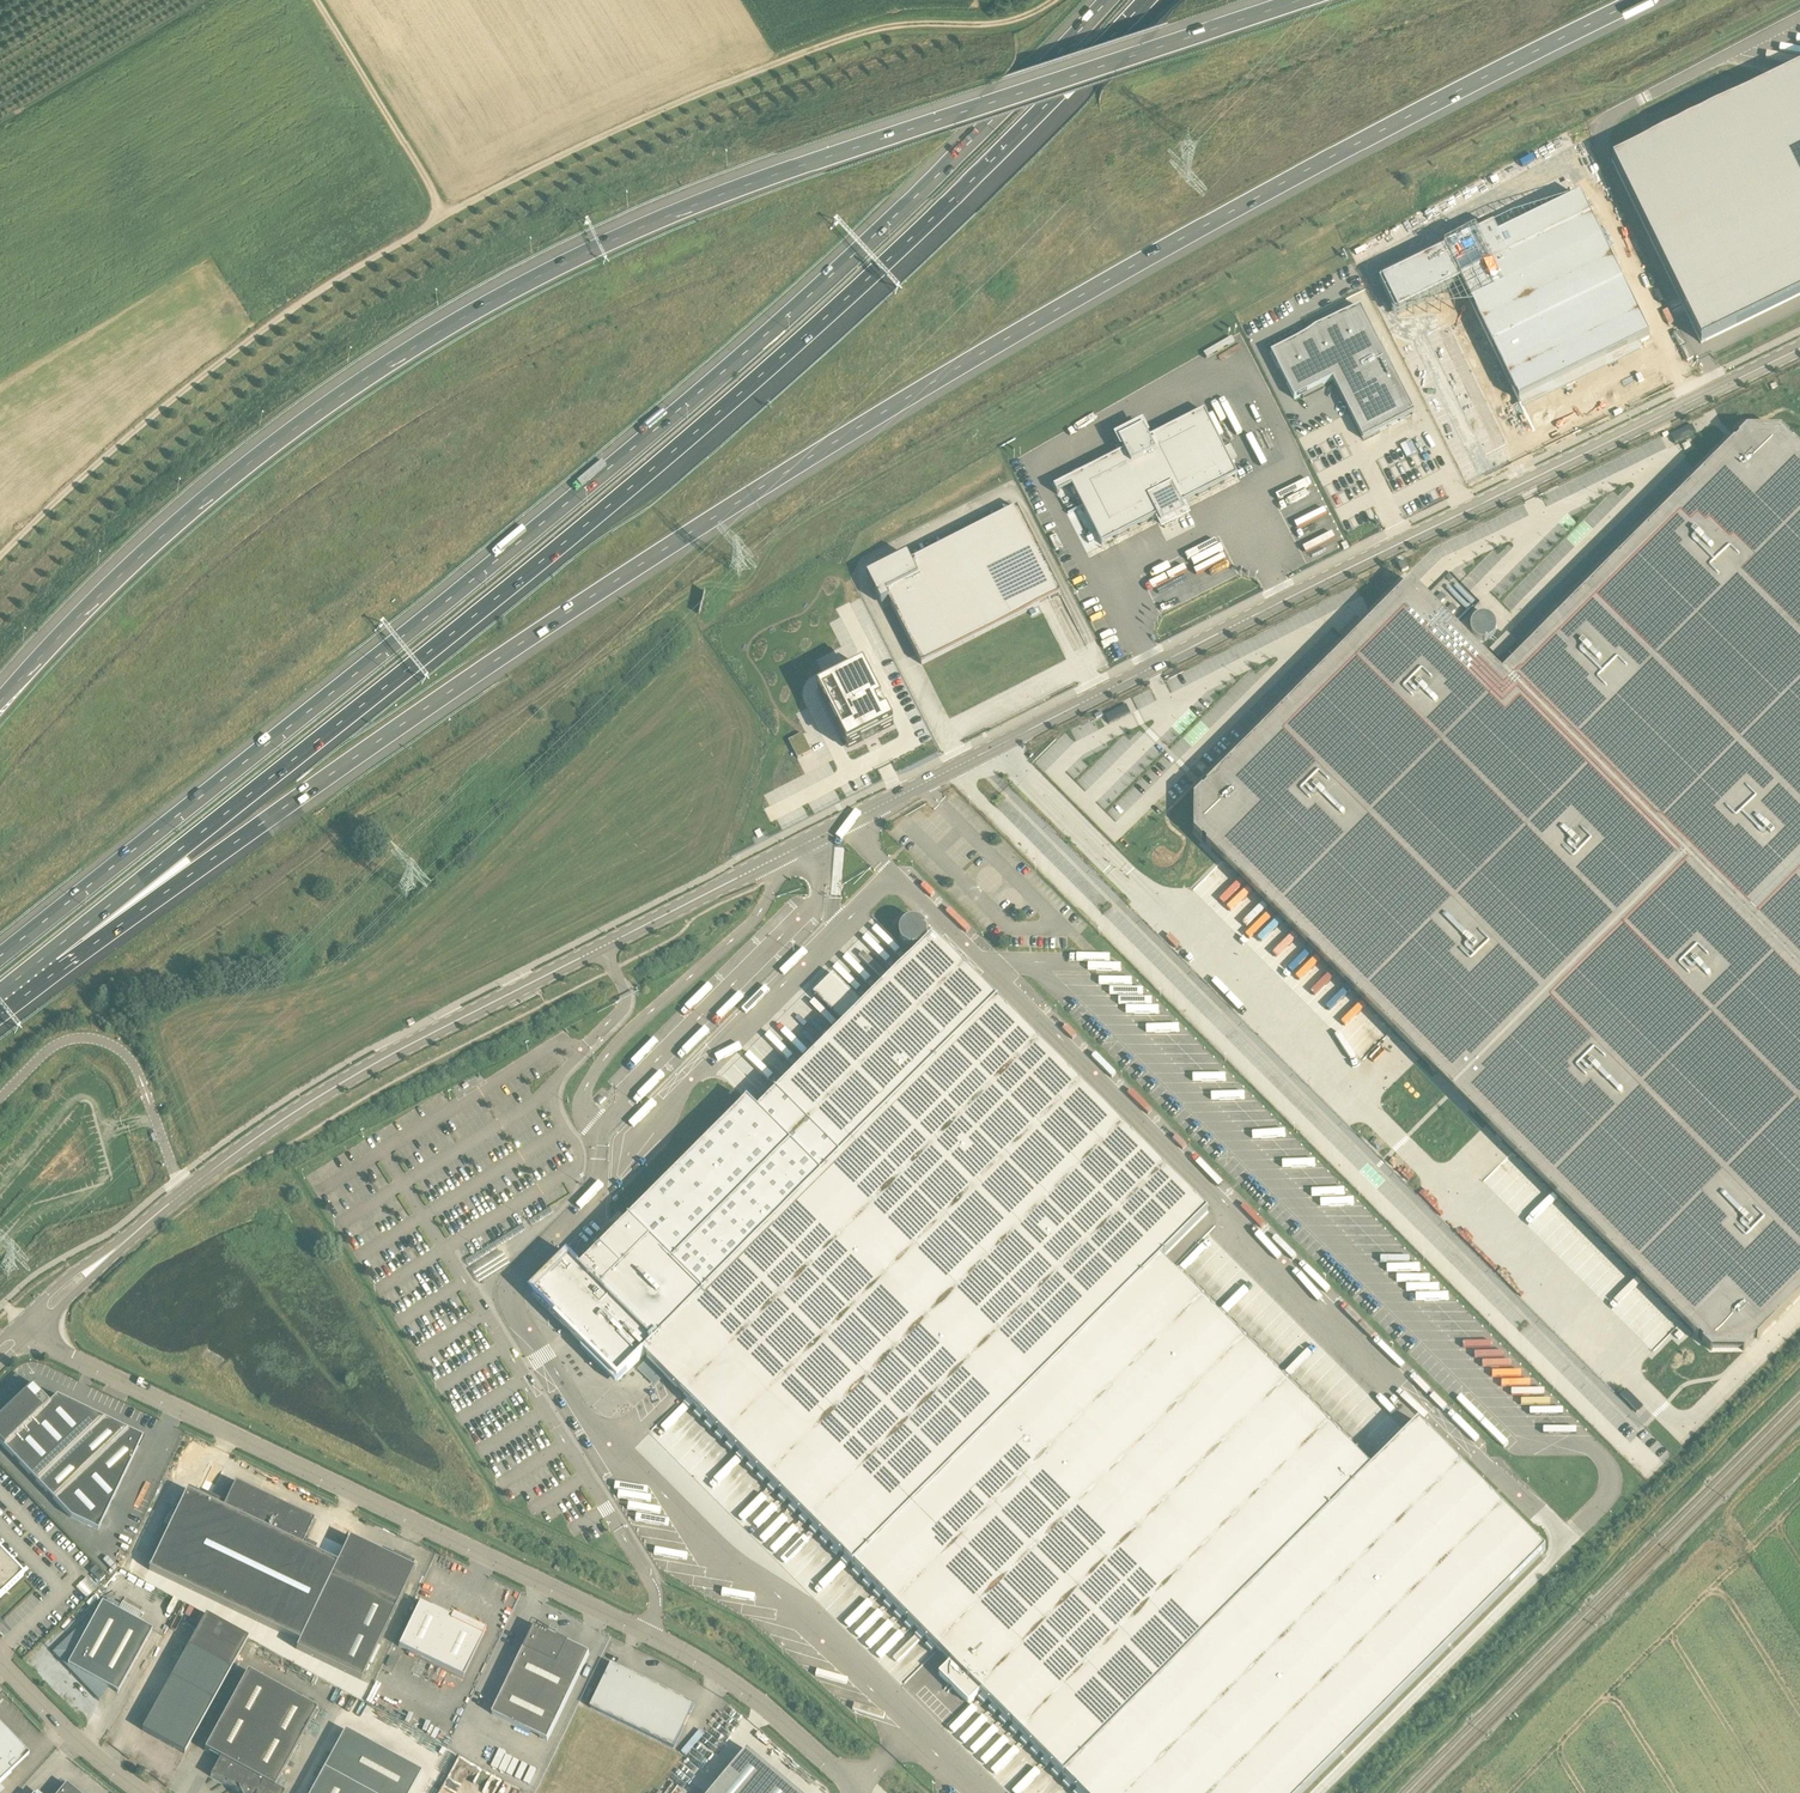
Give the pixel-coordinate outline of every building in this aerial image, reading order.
[(1612,161),(1701,343),(1799,295),(1799,69),(1612,161)] [(1449,259),(1387,290),(1403,323),(1466,291),(1525,408),(1655,342),(1584,203),(1577,206),(1515,225),(1480,243),(1479,241),(1448,257),(1449,259)] [(1333,380),(1363,440),(1415,414),(1361,308),(1271,354),(1295,400),(1333,380)] [(1125,453),(1069,481),(1073,488),(1102,546),(1158,518),(1162,525),(1186,513),(1182,505),(1238,477),(1205,412),(1149,440),(1144,429),(1119,442),(1125,453)] [(1194,834),(1203,842),(1204,841),(1207,845),(1207,846),(1435,1075),(1437,1073),(1472,1108),(1470,1110),(1698,1339),(1699,1338),(1703,1342),(1702,1343),(1711,1351),(1712,1351),(1712,1348),(1743,1348),(1743,1351),(1745,1351),(1753,1343),(1752,1342),(1756,1338),(1757,1339),(1799,1296),(1799,451),(1793,444),(1792,445),(1788,441),(1789,440),(1780,432),(1779,432),(1779,435),(1748,435),(1748,432),(1746,432),(1738,440),(1739,441),(1735,445),(1734,444),(1502,675),(1411,584),(1207,787),(1208,788),(1204,792),(1203,791),(1195,800),(1195,801),(1198,801),(1198,832),(1194,832),(1194,834)] [(1451,474),(1442,477),(1446,489),(1455,486),(1451,474)] [(1431,482),(1437,494),(1442,492),(1437,479),(1431,482)] [(1421,502),(1434,496),(1428,483),(1415,489),(1421,502)] [(908,557),(868,577),(871,584),(882,605),(889,601),(922,665),(1058,596),(1061,595),(1017,509),(911,563),(909,559),(908,557)] [(1405,563),(1399,566),(1402,573),(1409,570),(1405,563)] [(1507,635),(1490,652),(1499,662),(1517,645),(1507,635)] [(837,684),(819,693),(831,717),(842,711),(856,738),(879,727),(865,700),(876,694),(864,670),(846,679),(849,684),(839,689),(837,684)] [(1372,1471),(1161,1260),(1208,1213),(998,1002),(999,1002),(998,1001),(997,1001),(933,938),(865,1006),(833,975),(813,995),(844,1027),(758,1113),(748,1102),(630,1219),(629,1219),(628,1219),(629,1220),(581,1269),(570,1258),(533,1295),(619,1381),(627,1372),(628,1372),(645,1355),(952,1664),(940,1675),(969,1705),(981,1693),(1065,1777),(1081,1792),(1304,1792),(1546,1551),(1439,1444),(1418,1423),(1372,1471)] [(737,1058),(757,1087),(793,1062),(782,1047),(784,1046),(780,1040),(775,1044),(770,1036),(737,1058)] [(1383,1411),(1208,1235),(1182,1260),(1358,1436),(1383,1411)] [(115,1496),(143,1438),(133,1433),(58,1396),(51,1403),(35,1386),(36,1385),(35,1384),(16,1403),(15,1402),(4,1411),(6,1412),(0,1418),(0,1443),(73,1519),(98,1531),(115,1496)] [(297,1649),(361,1680),(415,1570),(350,1539),(338,1564),(302,1547),(314,1521),(281,1505),(282,1502),(270,1496),(269,1499),(236,1483),(223,1509),(187,1492),(150,1570),(300,1642),(297,1649)] [(22,1577),(0,1554),(0,1599),(22,1577)] [(153,1630),(102,1603),(95,1616),(92,1614),(53,1652),(100,1701),(107,1687),(118,1693),(153,1630)] [(399,1647),(464,1678),(485,1634),(458,1621),(459,1618),(453,1615),(451,1617),(420,1603),(399,1647)] [(248,1639),(206,1615),(142,1731),(185,1754),(248,1639)] [(535,1627),(493,1715),(548,1742),(590,1654),(535,1627)] [(695,1705),(612,1665),(591,1708),(674,1748),(695,1705)] [(239,1792),(240,1792),(284,1792),(275,1788),(317,1710),(248,1672),(205,1751),(221,1759),(211,1777),(239,1792)] [(30,1756),(16,1742),(0,1725),(0,1784),(30,1756)] [(346,1731),(311,1792),(411,1792),(422,1773),(346,1731)] [(748,1751),(713,1792),(797,1792),(748,1751)] [(67,1784),(60,1792),(77,1792),(67,1784)]
